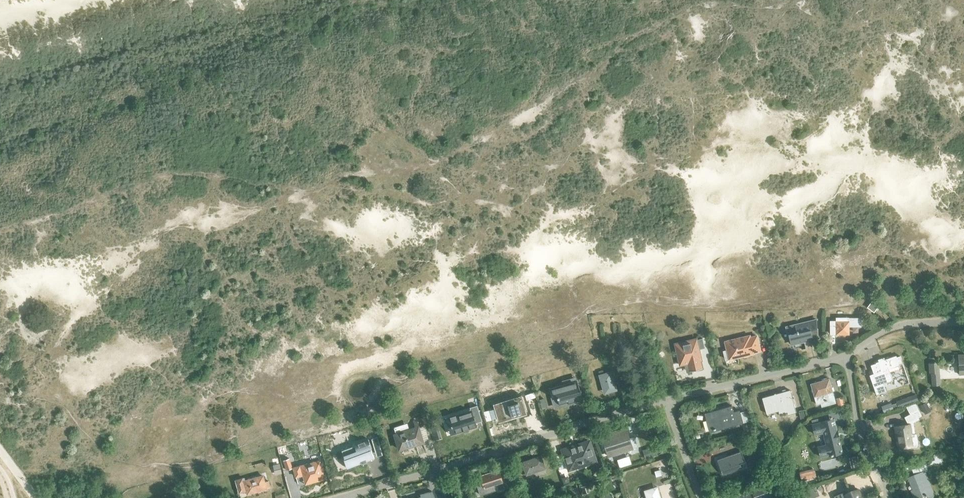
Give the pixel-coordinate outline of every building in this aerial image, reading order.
[(858,318),(844,318),(836,318),(836,320),(829,320),(829,334),(849,334),(849,325),(858,325),(858,318)] [(816,333),(816,319),(786,327),(789,338),(790,344),(812,339),(811,334),(816,333)] [(756,336),(750,338),(749,336),(725,342),(727,351),(723,351),(725,359),(729,359),(753,353),(753,352),(760,351),(756,336)] [(698,342),(676,348),(681,370),(688,368),(690,375),(704,371),(702,364),(704,363),(701,353),(707,351),(704,342),(698,343),(698,342)] [(899,364),(902,363),(900,356),(896,357),(896,356),(884,360),(884,357),(878,359),(878,362),(876,363),(871,365),(875,378),(871,380),(876,394),(886,391),(883,384),(892,380),(888,369),(899,365),(899,364)] [(599,375),(604,393),(616,390),(611,371),(599,375)] [(820,403),(821,407),(836,403),(829,378),(810,383),(816,405),(820,403)] [(577,379),(555,386),(561,402),(568,400),(568,401),(583,397),(581,391),(580,388),(579,389),(577,379)] [(788,414),(795,412),(789,390),(762,398),(766,414),(778,411),(779,413),(787,411),(788,414)] [(521,394),(492,403),(498,422),(527,414),(521,394)] [(902,399),(904,406),(918,401),(915,394),(902,399)] [(920,405),(924,414),(930,411),(926,402),(920,405)] [(471,409),(449,416),(455,433),(476,426),(475,422),(480,421),(476,405),(470,407),(471,409)] [(739,410),(734,412),(732,406),(706,413),(711,430),(713,429),(714,430),(716,430),(716,431),(743,423),(739,410)] [(905,418),(907,424),(921,417),(919,411),(905,418)] [(818,458),(842,452),(835,425),(831,425),(830,419),(811,424),(814,435),(822,433),(825,444),(816,446),(818,458)] [(418,427),(409,430),(407,423),(394,427),(396,434),(395,434),(400,450),(423,442),(422,441),(429,439),(424,426),(418,428),(418,427)] [(915,434),(914,425),(909,426),(895,428),(898,448),(906,447),(907,449),(917,447),(918,446),(916,435),(915,434)] [(634,437),(629,438),(626,428),(613,432),(614,434),(602,438),(608,456),(637,447),(634,437)] [(368,439),(341,449),(345,458),(344,459),(347,468),(361,463),(362,464),(367,462),(366,461),(374,458),(371,449),(372,448),(368,439)] [(589,464),(596,462),(590,442),(583,444),(583,443),(568,448),(569,449),(562,451),(567,468),(568,471),(589,464)] [(717,460),(722,475),(728,473),(727,468),(745,462),(741,451),(717,460)] [(933,455),(939,471),(944,468),(938,453),(933,455)] [(523,462),(527,475),(545,469),(541,457),(523,462)] [(860,465),(859,457),(852,458),(854,466),(860,465)] [(289,458),(283,460),(287,470),(292,468),(289,458)] [(300,466),(293,468),(296,477),(303,475),(302,474),(305,473),(307,481),(322,477),(320,469),(322,468),(320,461),(300,466)] [(939,472),(934,461),(911,470),(913,476),(908,478),(912,490),(911,491),(914,497),(917,497),(933,492),(926,472),(929,471),(931,475),(939,472)] [(282,473),(280,463),(273,465),(275,475),(282,473)] [(477,483),(480,493),(496,488),(495,485),(503,483),(499,470),(481,476),(483,481),(477,483)] [(269,481),(265,482),(263,475),(245,479),(244,477),(235,480),(238,493),(246,492),(247,495),(267,489),(267,488),(271,487),(269,481)] [(647,497),(660,497),(657,487),(645,491),(647,497)] [(834,496),(834,497),(862,497),(858,489),(846,494),(845,491),(834,496)]
